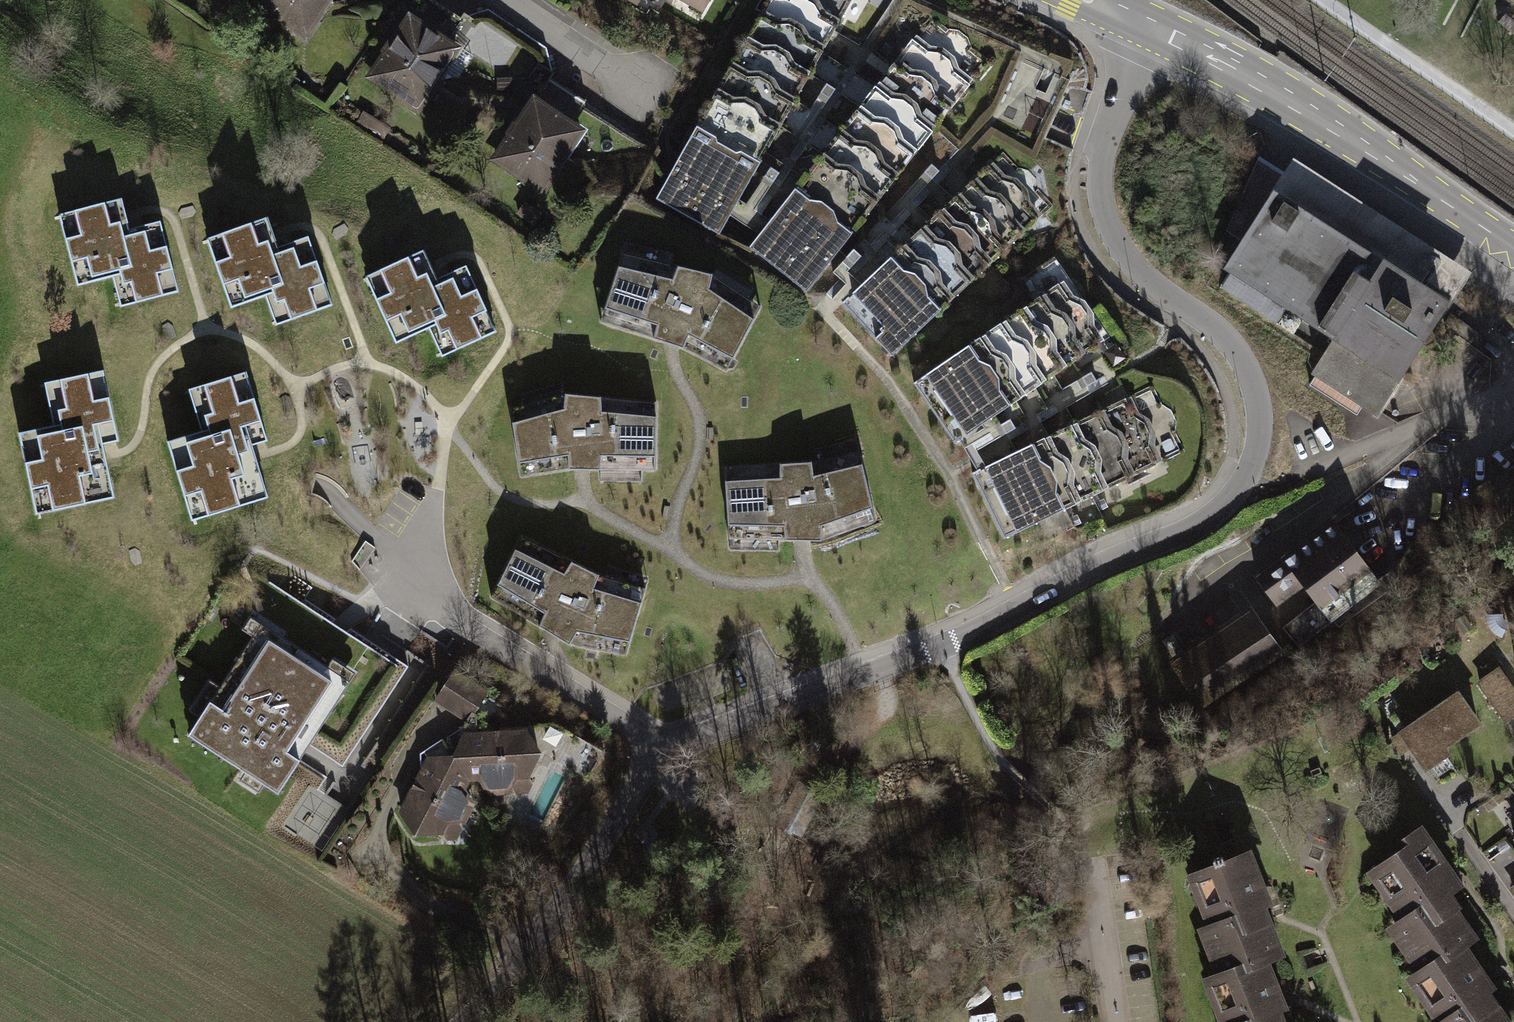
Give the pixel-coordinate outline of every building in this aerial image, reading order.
[(255,5),(307,44),(339,0),(259,0),(255,5)] [(640,15),(649,0),(616,0),(640,15)] [(707,29),(724,0),(658,0),(707,29)] [(659,203),(719,238),(857,0),(776,0),(659,203)] [(464,61),(412,25),(368,89),(419,125),(464,61)] [(992,71),(934,25),(754,252),(812,298),(992,71)] [(591,144),(535,106),(492,168),(548,207),(591,144)] [(1057,213),(1009,162),(848,316),(896,367),(1057,213)] [(1466,275),(1290,166),(1213,291),(1323,358),(1311,377),(1382,420),(1449,310),(1446,308),(1466,275)] [(158,221),(127,229),(118,199),(57,215),(76,286),(111,276),(120,308),(177,293),(158,221)] [(309,237),(278,248),(267,218),(207,240),(232,308),(267,296),(278,327),(334,306),(309,237)] [(684,339),(728,364),(762,302),(713,267),(625,248),(602,313),(684,339)] [(466,265),(436,279),(423,250),(365,276),(395,343),(429,328),(443,358),(497,333),(466,265)] [(1112,354),(1070,293),(923,393),(965,454),(1112,354)] [(100,371),(41,384),(50,424),(15,432),(33,515),(110,498),(98,444),(116,440),(100,371)] [(244,373),(189,389),(202,432),(166,443),(190,521),(265,498),(249,446),(265,441),(244,373)] [(568,387),(513,403),(523,470),(572,462),(657,465),(655,397),(568,387)] [(1156,400),(991,481),(1024,549),(1189,467),(1156,400)] [(724,463),(729,533),(820,533),(875,516),(858,446),(810,456),(724,463)] [(1427,501),(1454,553),(1513,522),(1513,457),(1427,501)] [(520,532),(491,597),(543,622),(567,634),(628,646),(646,583),(585,562),(520,532)] [(1357,554),(1305,591),(1334,631),(1386,594),(1357,554)] [(1254,613),(1253,610),(1175,666),(1207,718),(1286,661),(1254,613)] [(348,678),(259,621),(188,732),(276,789),(348,678)] [(1498,665),(1476,681),(1505,722),(1513,716),(1513,687),(1498,665)] [(485,692),(452,672),(434,702),(467,722),(485,692)] [(1458,689),(1397,731),(1425,771),(1450,754),(1445,747),(1480,722),(1458,689)] [(541,751),(526,727),(464,731),(451,754),(427,755),(397,811),(414,835),(442,834),(449,823),(465,822),(475,803),(466,788),(470,781),(479,780),(488,795),(508,794),(516,778),(530,777),(541,751)] [(1357,873),(1389,917),(1381,923),(1415,968),(1407,974),(1441,1019),(1436,1021),(1513,1021),(1513,1019),(1464,951),(1479,940),(1457,910),(1480,893),(1426,822),(1357,873)] [(1188,872),(1211,927),(1196,934),(1215,977),(1203,982),(1220,1021),(1283,1021),(1282,1019),(1299,1012),(1280,967),(1297,960),(1248,846),(1188,872)]
